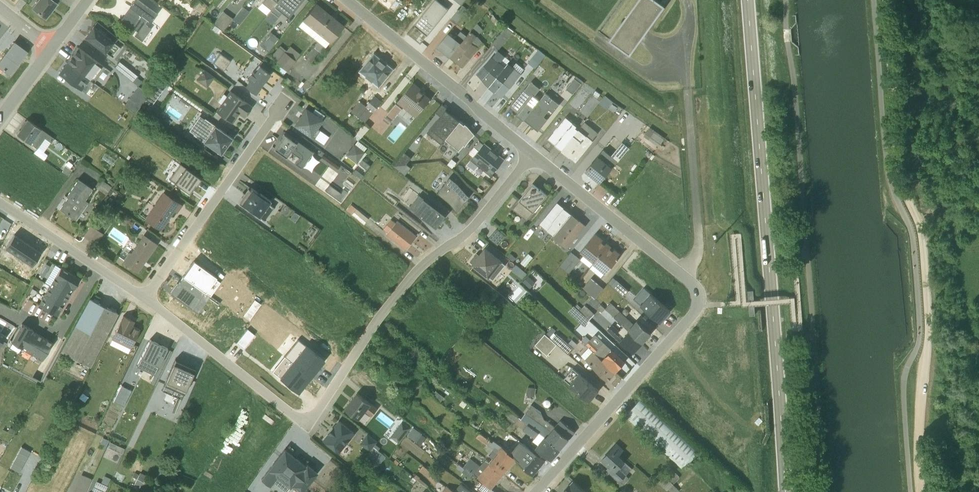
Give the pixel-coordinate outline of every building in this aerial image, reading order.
[(32,7),(45,18),(58,0),(37,0),(32,7)] [(121,19),(138,31),(147,20),(150,22),(158,13),(140,0),(133,0),(128,6),(129,7),(121,19)] [(262,2),(271,9),(278,0),(263,0),(262,2)] [(264,18),(271,24),(280,12),(287,18),(301,0),(278,0),(271,9),(264,18)] [(401,0),(379,0),(394,12),(402,1),(401,0)] [(427,36),(448,9),(437,0),(434,0),(414,25),(427,36)] [(659,0),(637,0),(609,38),(630,52),(664,3),(659,0)] [(342,26),(315,4),(302,20),(298,26),(325,47),(329,42),(330,42),(342,26)] [(457,10),(449,19),(455,24),(467,9),(463,5),(458,10),(457,10)] [(243,7),(233,19),(238,23),(248,11),(243,7)] [(223,11),(213,24),(223,31),(233,19),(223,11)] [(117,38),(96,22),(86,36),(99,48),(99,47),(112,57),(120,48),(113,42),(117,38)] [(499,46),(514,29),(507,23),(492,41),(499,46)] [(448,32),(437,46),(449,56),(467,34),(461,30),(455,38),(448,32)] [(449,56),(462,67),(483,41),(477,37),(478,36),(472,31),(468,35),(467,34),(449,56)] [(278,38),(270,32),(260,45),(268,51),(278,38)] [(26,52),(13,42),(0,59),(0,69),(9,75),(26,52)] [(276,63),(272,67),(283,75),(300,54),(290,45),(286,50),(280,45),(270,56),(276,61),(276,62),(276,63)] [(104,67),(78,47),(66,62),(92,82),(104,67)] [(528,60),(535,66),(546,53),(538,47),(528,60)] [(492,54),(476,74),(489,84),(510,58),(498,48),(493,54),(492,54)] [(373,53),(358,71),(378,87),(393,69),(373,53)] [(230,61),(219,54),(213,63),(223,70),(230,61)] [(513,64),(508,60),(489,84),(502,95),(521,71),(524,66),(517,60),(513,64)] [(138,77),(119,61),(115,66),(133,82),(138,77)] [(84,92),(92,82),(66,62),(58,72),(84,92)] [(270,73),(259,66),(254,72),(251,70),(245,78),(249,80),(244,86),(255,94),(260,87),(259,87),(264,81),(270,73)] [(179,73),(173,69),(166,78),(172,82),(179,73)] [(214,77),(204,69),(196,80),(206,87),(214,77)] [(581,81),(575,76),(566,86),(573,91),(581,81)] [(540,86),(532,79),(511,104),(519,111),(518,112),(524,117),(525,116),(540,97),(535,93),(540,86)] [(397,102),(415,117),(430,99),(423,94),(424,92),(413,83),(397,102)] [(156,85),(145,101),(151,105),(162,89),(156,85)] [(149,93),(138,86),(124,105),(135,113),(149,93)] [(220,103),(215,110),(232,123),(236,117),(235,116),(238,112),(244,117),(251,106),(229,90),(226,95),(222,93),(217,101),(220,103)] [(524,117),(538,128),(547,117),(543,113),(549,106),(553,109),(560,102),(546,90),(524,117)] [(605,93),(599,100),(606,107),(613,99),(605,93)] [(359,101),(351,111),(365,122),(381,101),(374,96),(366,106),(359,101)] [(440,116),(427,132),(441,144),(446,139),(460,121),(451,114),(452,113),(452,112),(442,104),(435,113),(440,116)] [(305,109),(295,125),(314,138),(319,130),(317,129),(322,121),(321,120),(324,115),(315,108),(311,113),(305,109)] [(578,123),(565,113),(547,136),(561,148),(578,126),(577,125),(578,123)] [(204,119),(199,115),(189,130),(193,133),(193,134),(207,145),(204,150),(217,159),(225,165),(229,159),(221,153),(232,138),(204,118),(204,119)] [(26,119),(16,134),(37,148),(45,138),(51,142),(54,138),(26,119)] [(598,130),(584,119),(561,148),(575,159),(576,159),(593,138),(592,138),(598,130)] [(473,132),(460,121),(446,139),(459,149),(464,143),(465,143),(473,132)] [(370,128),(364,123),(353,136),(359,141),(370,128)] [(650,125),(643,133),(648,137),(649,137),(659,144),(665,135),(650,125)] [(283,134),(273,149),(285,157),(290,151),(299,157),(294,164),(300,168),(312,152),(295,140),(293,143),(290,140),(291,139),(283,134)] [(491,173),(504,157),(502,158),(492,150),(493,149),(484,141),(479,138),(470,150),(474,153),(471,157),(491,173)] [(614,163),(629,144),(622,139),(611,153),(603,147),(599,153),(598,152),(586,167),(601,179),(608,170),(615,176),(620,168),(614,163)] [(354,143),(345,154),(356,163),(367,148),(357,141),(355,144),(354,143)] [(406,164),(411,157),(403,151),(392,165),(393,165),(406,164)] [(363,159),(360,163),(366,169),(370,164),(363,159)] [(180,164),(169,179),(190,194),(201,178),(180,164)] [(126,178),(133,176),(131,169),(124,171),(126,178)] [(438,192),(458,209),(470,193),(450,177),(438,192)] [(92,188),(78,178),(66,196),(67,196),(59,209),(75,220),(88,202),(84,199),(92,188)] [(111,187),(102,180),(96,188),(106,195),(111,187)] [(547,192),(533,180),(519,197),(520,197),(513,206),(527,217),(547,192)] [(244,193),(238,202),(259,217),(260,217),(262,219),(263,220),(273,207),(268,204),(269,201),(251,188),(246,195),(244,193)] [(176,212),(181,205),(163,192),(144,219),(160,229),(173,210),(176,212)] [(446,215),(419,195),(409,207),(436,228),(446,215)] [(540,220),(554,232),(571,211),(558,200),(540,220)] [(368,219),(350,204),(345,209),(364,224),(368,219)] [(294,211),(289,218),(295,222),(300,215),(294,211)] [(554,232),(552,234),(567,246),(586,222),(571,211),(554,232)] [(112,218),(108,212),(101,216),(105,222),(112,218)] [(395,223),(391,219),(383,228),(388,232),(386,234),(406,250),(416,237),(397,221),(395,223)] [(102,233),(91,225),(84,236),(95,243),(102,233)] [(498,242),(506,233),(497,226),(489,235),(498,242)] [(581,256),(590,264),(609,242),(595,231),(581,249),(584,252),(581,256)] [(129,252),(123,262),(137,271),(156,244),(143,234),(130,252),(129,252)] [(621,252),(609,242),(590,264),(602,274),(605,269),(606,270),(621,252)] [(477,250),(470,258),(493,276),(504,262),(503,261),(503,260),(486,246),(480,253),(477,250)] [(581,256),(572,249),(560,263),(570,271),(572,268),(571,268),(581,256)] [(183,275),(182,276),(205,292),(216,277),(193,260),(185,273),(186,274),(184,277),(183,275)] [(517,262),(512,268),(522,276),(528,270),(517,262)] [(79,278),(60,267),(54,277),(73,288),(79,278)] [(536,279),(528,273),(523,278),(531,285),(536,279)] [(603,284),(591,274),(583,284),(595,295),(603,284)] [(629,288),(614,274),(608,280),(623,294),(629,288)] [(197,314),(210,296),(205,292),(182,276),(177,283),(176,283),(170,292),(191,307),(190,308),(197,314)] [(72,288),(54,277),(49,286),(67,296),(72,288)] [(49,286),(44,295),(62,306),(67,296),(49,286)] [(651,291),(641,302),(660,320),(670,308),(651,291)] [(44,295),(38,304),(56,315),(62,306),(44,295)] [(116,312),(116,309),(111,306),(109,308),(98,303),(99,300),(94,297),(92,300),(89,298),(60,351),(90,366),(117,313),(116,312)] [(624,323),(642,340),(651,330),(637,317),(633,321),(610,299),(605,305),(624,323)] [(575,304),(590,318),(595,311),(585,302),(582,305),(577,301),(575,304)] [(574,303),(569,308),(585,323),(590,318),(575,304),(574,303)] [(134,321),(123,315),(112,339),(109,344),(128,353),(130,348),(131,348),(139,329),(132,325),(134,321)] [(634,349),(642,340),(624,323),(620,327),(613,321),(607,328),(626,345),(627,343),(634,349)] [(32,330),(22,323),(11,342),(22,348),(32,330)] [(557,341),(569,351),(574,346),(557,331),(556,332),(554,330),(551,333),(547,330),(546,331),(557,341)] [(41,336),(32,331),(22,348),(30,353),(41,336)] [(545,331),(535,342),(547,352),(557,341),(546,331),(545,331)] [(586,333),(581,338),(588,344),(615,369),(625,359),(595,332),(591,337),(586,333)] [(52,342),(41,336),(30,353),(42,360),(52,342)] [(167,348),(149,339),(136,366),(154,375),(167,348)] [(297,339),(284,356),(310,377),(316,370),(314,369),(318,364),(320,365),(324,360),(297,339)] [(615,369),(588,344),(580,353),(607,377),(615,369)] [(298,393),(310,377),(284,356),(271,372),(298,393)] [(170,370),(161,390),(181,399),(190,378),(190,379),(195,368),(175,359),(170,370)] [(599,388),(573,365),(564,376),(590,398),(599,388)] [(535,393),(536,385),(527,384),(526,393),(535,393)] [(436,388),(432,393),(441,399),(445,394),(436,388)] [(357,393),(344,408),(359,420),(365,412),(371,416),(377,409),(357,393)] [(642,394),(624,413),(682,466),(700,447),(642,394)] [(561,445),(575,428),(561,417),(555,423),(544,416),(541,409),(531,402),(521,416),(561,445)] [(509,407),(506,411),(511,416),(524,426),(528,421),(509,407)] [(354,434),(339,421),(334,427),(334,428),(334,429),(330,434),(329,433),(329,434),(324,440),(339,453),(354,434)] [(561,445),(528,421),(524,427),(535,436),(533,438),(538,442),(535,445),(542,450),(543,450),(552,456),(561,445)] [(413,427),(407,436),(420,445),(426,437),(422,434),(413,427)] [(493,439),(480,430),(477,434),(488,442),(493,446),(489,452),(493,455),(490,458),(491,459),(490,460),(503,471),(516,455),(502,443),(494,437),(493,439)] [(367,434),(359,444),(369,451),(377,441),(367,434)] [(119,462),(125,447),(111,441),(104,456),(119,462)] [(616,441),(602,457),(608,464),(606,467),(620,479),(621,478),(624,480),(629,475),(626,472),(632,465),(619,452),(624,447),(616,441)] [(545,457),(525,442),(515,453),(519,458),(518,458),(533,473),(545,457)] [(374,444),(366,456),(374,462),(383,451),(374,444)] [(305,466),(284,449),(261,479),(269,486),(273,482),(286,491),(291,486),(305,466)] [(459,451),(454,457),(466,466),(467,464),(478,473),(491,459),(487,456),(480,463),(471,455),(469,457),(462,452),(461,453),(459,451)] [(490,460),(478,473),(491,485),(503,471),(490,460)] [(305,466),(291,486),(298,491),(301,491),(316,473),(306,465),(305,466)] [(423,465),(418,471),(434,483),(439,477),(423,465)] [(674,481),(680,474),(671,465),(664,472),(674,481)] [(655,476),(667,487),(669,486),(675,491),(679,487),(674,481),(661,469),(655,476)] [(139,474),(134,472),(132,476),(133,477),(136,479),(134,484),(139,487),(145,475),(140,472),(139,474)] [(80,474),(73,491),(85,491),(91,479),(80,474)] [(417,474),(414,478),(427,488),(428,485),(420,478),(421,477),(417,474)] [(574,477),(564,488),(568,491),(590,491),(574,477)] [(96,481),(92,490),(97,491),(104,491),(107,485),(96,481)] [(461,481),(455,488),(460,491),(473,491),(474,491),(461,481)] [(447,482),(440,491),(441,491),(460,491),(447,482)]
